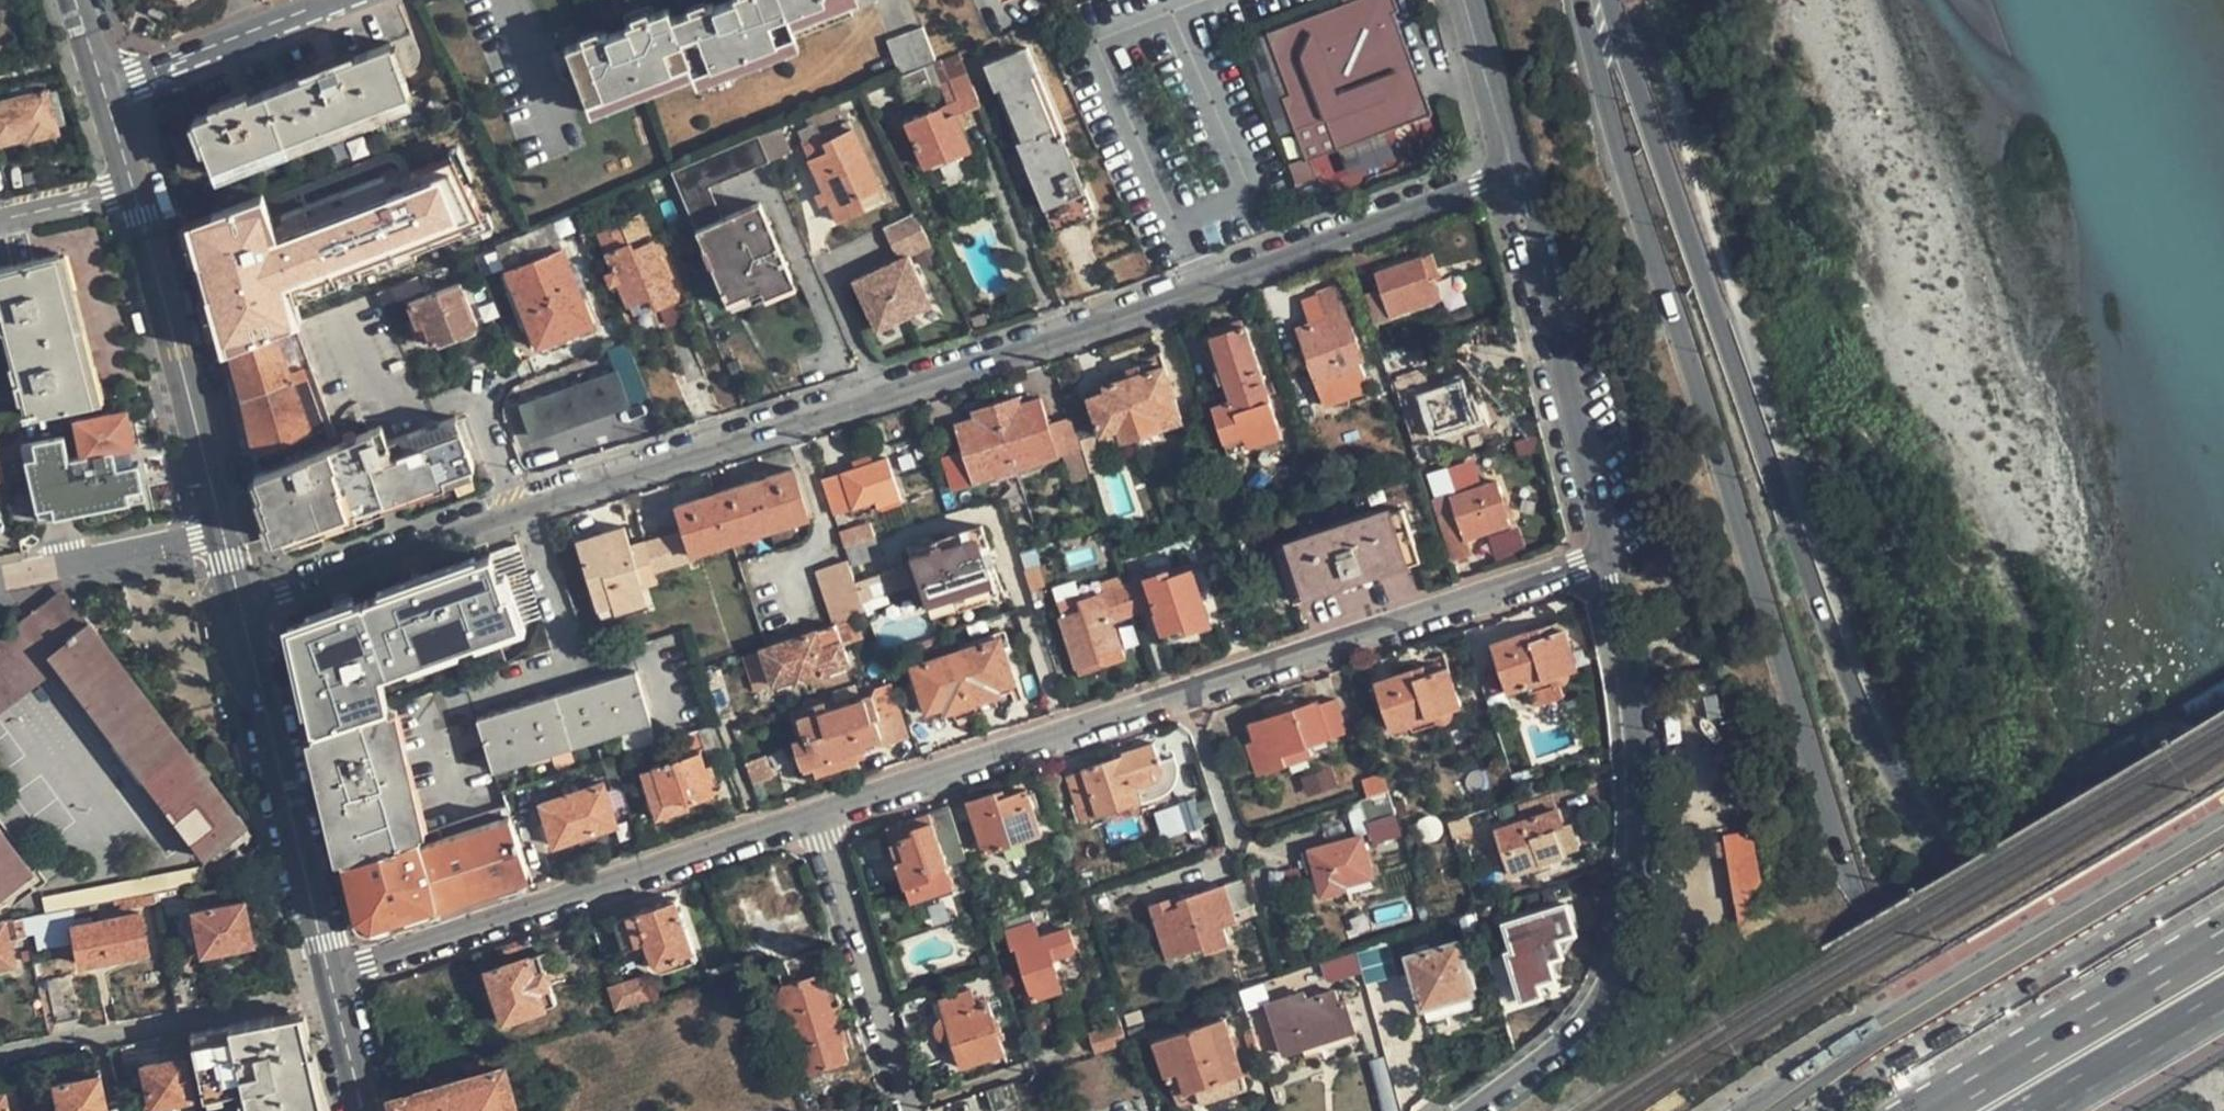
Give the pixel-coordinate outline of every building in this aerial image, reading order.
[(848,0),(728,0),(716,5),(714,1),(672,17),(669,6),(627,22),(628,27),(608,34),(606,30),(567,45),(591,111),(853,11),(848,0)] [(1394,4),(1385,7),(1376,3),(1375,0),(1358,0),(1270,33),(1293,94),(1285,97),(1297,131),(1313,125),(1318,140),(1334,135),(1340,150),(1435,115),(1397,13),(1394,4)] [(1398,0),(1375,0),(1376,3),(1385,7),(1394,4),(1397,13),(1402,11),(1398,0)] [(924,26),(889,39),(900,72),(936,59),(924,26)] [(212,111),(195,118),(214,165),(408,89),(389,42),(354,56),(352,51),(301,71),(303,76),(249,97),(247,92),(210,106),(212,111)] [(1064,140),(1066,139),(1028,47),(988,64),(1055,225),(1095,209),(1087,187),(1084,188),(1064,140)] [(972,149),(958,115),(982,105),(961,53),(926,67),(926,66),(898,77),(907,99),(934,88),(943,108),(910,122),(928,165),(948,157),(949,159),(972,149)] [(48,90),(0,102),(0,141),(31,133),(33,135),(58,130),(48,90)] [(1340,150),(1334,135),(1318,140),(1313,125),(1297,131),(1307,158),(1311,157),(1312,160),(1340,150)] [(852,127),(825,140),(829,149),(811,158),(826,192),(829,198),(840,220),(864,209),(859,197),(880,187),(852,127)] [(829,149),(825,140),(822,132),(803,141),(811,158),(829,149)] [(709,188),(769,162),(757,134),(670,171),(696,230),(722,219),(709,188)] [(1319,177),(1312,160),(1311,157),(1307,158),(1290,164),(1298,185),(1319,177)] [(821,202),(829,198),(826,192),(818,195),(821,202)] [(722,219),(696,230),(705,250),(715,246),(722,262),(712,267),(726,296),(747,287),(751,298),(792,280),(759,203),(722,219)] [(263,223),(256,206),(226,217),(233,234),(231,235),(238,254),(247,251),(256,277),(297,262),(304,280),(332,270),(316,226),(292,235),(285,215),(263,223)] [(900,260),(856,282),(880,331),(934,305),(910,255),(933,244),(917,212),(884,228),(900,260)] [(500,243),(510,268),(562,249),(551,222),(500,243)] [(599,232),(615,269),(619,279),(629,304),(650,295),(655,306),(676,297),(653,242),(633,249),(623,223),(599,232)] [(705,250),(712,267),(722,262),(715,246),(705,250)] [(563,248),(562,249),(510,268),(508,269),(538,345),(592,324),(563,248)] [(31,412),(41,410),(90,399),(98,398),(59,249),(0,266),(0,307),(5,324),(9,324),(18,360),(15,361),(23,393),(27,392),(31,412)] [(1379,272),(1384,289),(1368,294),(1377,322),(1393,316),(1392,313),(1441,297),(1436,279),(1441,277),(1433,253),(1379,272)] [(389,263),(396,282),(415,274),(408,256),(389,263)] [(611,282),(619,279),(615,269),(607,272),(611,282)] [(409,299),(416,317),(418,324),(425,322),(430,336),(432,341),(477,324),(461,279),(409,299)] [(1344,366),(1361,359),(1365,358),(1337,286),(1321,292),(1322,295),(1306,301),(1314,322),(1300,328),(1308,349),(1313,363),(1312,363),(1326,400),(1353,390),(1344,366)] [(730,307),(751,298),(747,287),(726,296),(730,307)] [(418,341),(430,336),(425,322),(418,324),(416,317),(409,320),(418,341)] [(302,405),(322,397),(295,321),(230,347),(256,454),(311,433),(302,405)] [(1215,337),(1246,327),(1244,321),(1213,331),(1215,337)] [(1248,434),(1248,436),(1279,426),(1246,327),(1215,337),(1236,401),(1214,407),(1226,440),(1248,434)] [(1305,365),(1312,363),(1313,363),(1308,349),(1300,352),(1305,365)] [(1370,384),(1361,359),(1344,366),(1353,390),(1370,384)] [(1158,415),(1179,408),(1174,393),(1176,392),(1172,375),(1168,377),(1165,366),(1108,385),(1110,391),(1092,396),(1104,432),(1122,427),(1125,438),(1162,426),(1158,415)] [(585,380),(586,383),(597,414),(598,417),(630,405),(618,368),(585,380)] [(1471,398),(1467,388),(1464,378),(1430,389),(1424,373),(1399,382),(1417,435),(1434,430),(1435,432),(1483,416),(1476,396),(1471,398)] [(534,436),(597,414),(586,383),(523,405),(534,436)] [(1473,386),(1467,388),(1471,398),(1476,396),(1473,386)] [(958,424),(966,451),(944,457),(954,488),(1080,448),(1071,418),(1050,424),(1042,398),(1022,404),(1020,396),(976,410),(978,418),(958,424)] [(77,418),(78,427),(83,453),(135,443),(127,407),(124,409),(122,402),(92,408),(90,399),(41,410),(44,424),(77,418)] [(1183,420),(1179,408),(1158,415),(1162,426),(1183,420)] [(382,425),(338,442),(256,474),(274,535),(474,465),(456,416),(388,441),(382,425)] [(1281,433),(1279,426),(1248,436),(1250,443),(1281,433)] [(66,456),(83,453),(78,427),(60,429),(66,456)] [(1093,436),(1081,440),(1091,471),(1103,468),(1093,436)] [(889,459),(824,479),(835,513),(874,501),(900,492),(889,459)] [(793,469),(717,493),(732,539),(808,515),(793,469)] [(939,486),(934,471),(903,481),(908,496),(939,486)] [(1431,477),(1437,497),(1453,493),(1454,492),(1451,484),(1452,483),(1449,472),(1431,477)] [(1453,496),(1453,493),(1437,497),(1435,498),(1455,558),(1473,552),(1468,537),(1511,523),(1510,520),(1513,518),(1514,514),(1513,510),(1511,507),(1506,506),(1498,481),(1453,496)] [(903,501),(900,492),(874,501),(877,510),(903,501)] [(691,552),(732,539),(717,493),(677,506),(685,530),(646,542),(655,569),(693,557),(691,552)] [(1421,559),(1404,508),(1281,549),(1298,600),(1366,578),(1421,559)] [(935,540),(937,545),(915,553),(931,604),(993,584),(987,562),(995,560),(984,524),(935,540)] [(642,585),(630,546),(625,527),(577,542),(597,606),(612,602),(617,616),(649,606),(642,585)] [(882,556),(876,537),(848,546),(853,564),(882,556)] [(646,541),(630,546),(642,585),(658,580),(655,569),(646,542),(646,541)] [(511,565),(521,613),(537,610),(524,542),(495,547),(499,567),(511,565)] [(491,556),(288,625),(312,730),(388,705),(379,675),(516,628),(491,556)] [(818,570),(836,621),(867,610),(864,600),(858,583),(850,559),(818,570)] [(1170,571),(1126,586),(1135,614),(1158,606),(1160,613),(1159,614),(1165,631),(1187,624),(1189,629),(1211,621),(1194,570),(1172,578),(1170,571)] [(890,572),(858,583),(864,600),(896,590),(890,572)] [(1100,653),(1122,646),(1116,628),(1114,629),(1113,622),(1135,614),(1126,586),(1123,578),(1111,583),(1114,590),(1104,594),(1083,602),(1076,581),(1055,588),(1065,617),(1063,617),(1081,673),(1104,666),(1100,653)] [(1101,586),(1104,594),(1114,590),(1111,583),(1101,586)] [(65,590),(27,619),(34,626),(71,598),(65,590)] [(71,598),(34,626),(27,619),(0,640),(0,709),(61,662),(208,854),(246,825),(71,598)] [(602,621),(617,616),(612,602),(597,606),(602,621)] [(765,650),(776,683),(796,676),(799,682),(807,680),(807,678),(851,663),(838,626),(820,632),(819,631),(765,649),(765,650)] [(1570,676),(1571,669),(1579,666),(1566,628),(1544,636),(1541,627),(1494,643),(1510,690),(1529,683),(1531,691),(1567,679),(1570,676)] [(1017,682),(1003,637),(914,666),(930,711),(946,705),(949,712),(1002,694),(1000,688),(1017,682)] [(1126,658),(1122,646),(1100,653),(1104,666),(1126,658)] [(758,688),(776,683),(765,650),(747,656),(758,688)] [(1427,674),(1425,666),(1378,681),(1394,727),(1413,721),(1415,729),(1450,718),(1453,715),(1454,707),(1462,704),(1450,666),(1427,674)] [(650,720),(635,670),(478,719),(493,768),(650,720)] [(895,690),(876,696),(881,713),(900,707),(895,690)] [(799,741),(807,764),(866,746),(865,742),(882,737),(885,745),(910,736),(900,707),(881,713),(876,696),(830,711),(827,703),(820,705),(822,712),(803,718),(809,737),(799,741)] [(1251,723),(1258,744),(1277,738),(1282,753),(1283,753),(1287,764),(1312,756),(1309,745),(1348,732),(1338,699),(1320,705),(1319,701),(1251,723)] [(398,736),(388,705),(312,730),(343,857),(421,832),(406,784),(409,784),(403,767),(405,766),(395,737),(398,736)] [(707,755),(724,749),(717,731),(714,724),(698,729),(707,755)] [(1253,763),(1282,753),(1277,738),(1258,744),(1249,747),(1253,763)] [(1068,776),(1082,819),(1097,815),(1098,816),(1162,794),(1174,785),(1177,779),(1178,773),(1178,765),(1176,757),(1160,762),(1154,743),(1123,753),(1124,755),(1084,769),(1084,771),(1068,776)] [(869,755),(866,746),(807,764),(810,776),(861,760),(860,758),(869,755)] [(655,765),(655,766),(665,797),(683,791),(686,799),(713,790),(701,750),(655,765)] [(1338,762),(1308,772),(1316,793),(1345,784),(1338,762)] [(652,801),(665,797),(655,766),(643,770),(652,801)] [(576,784),(562,788),(564,795),(541,803),(555,842),(615,822),(603,782),(578,790),(576,784)] [(1001,799),(998,792),(971,801),(987,851),(1004,845),(1008,858),(1027,852),(1023,839),(1041,833),(1027,790),(1001,799)] [(687,805),(686,799),(683,791),(665,797),(652,801),(657,815),(687,805)] [(1401,833),(1387,792),(1363,799),(1365,805),(1373,831),(1376,840),(1401,833)] [(1572,823),(1564,826),(1553,794),(1519,806),(1524,821),(1498,830),(1513,874),(1541,865),(1540,863),(1567,854),(1566,851),(1579,847),(1572,823)] [(1198,797),(1178,803),(1187,831),(1207,825),(1198,797)] [(1348,810),(1357,836),(1363,835),(1373,831),(1365,805),(1348,810)] [(948,864),(967,858),(951,808),(888,829),(913,903),(955,887),(948,864)] [(421,832),(343,857),(355,912),(373,922),(384,919),(431,903),(441,900),(439,892),(458,885),(461,893),(530,871),(510,812),(423,841),(421,832)] [(1765,892),(1758,826),(1727,829),(1733,895),(1765,892)] [(0,829),(0,894),(32,871),(0,829)] [(1375,876),(1363,835),(1357,836),(1311,849),(1323,895),(1347,889),(1346,884),(1375,876)] [(1247,878),(1182,899),(1184,904),(1155,913),(1169,956),(1206,944),(1208,951),(1230,943),(1225,925),(1237,920),(1235,912),(1256,906),(1247,878)] [(458,885),(439,892),(441,900),(461,893),(458,885)] [(776,893),(745,903),(758,944),(767,941),(767,943),(776,941),(775,938),(788,934),(787,929),(808,922),(804,906),(808,904),(804,891),(778,899),(776,893)] [(117,909),(157,901),(155,892),(115,900),(117,909)] [(1152,904),(1155,913),(1184,904),(1182,899),(1181,895),(1152,904)] [(253,941),(245,899),(196,908),(204,950),(253,941)] [(618,922),(616,919),(596,926),(606,957),(627,949),(627,948),(649,941),(655,955),(657,958),(662,960),(667,960),(671,959),(695,950),(677,899),(639,913),(640,915),(618,922)] [(29,933),(76,924),(101,919),(99,903),(26,917),(29,933)] [(431,903),(384,919),(386,927),(434,912),(431,903)] [(1569,904),(1506,923),(1515,950),(1508,952),(1524,1001),(1544,995),(1540,983),(1557,977),(1552,959),(1564,954),(1560,938),(1577,932),(1569,904)] [(142,911),(101,919),(76,924),(82,962),(149,950),(142,911)] [(1069,930),(1040,939),(1032,913),(1007,920),(1011,930),(1009,930),(1014,948),(1019,947),(1036,1001),(1063,992),(1056,969),(1058,969),(1054,958),(1076,951),(1069,930)] [(29,933),(26,917),(0,922),(0,966),(17,963),(13,936),(29,933)] [(526,946),(524,939),(500,947),(503,953),(526,946)] [(1475,991),(1460,940),(1409,955),(1425,1006),(1475,991)] [(540,954),(490,971),(506,1020),(556,1004),(540,954)] [(80,1016),(72,973),(50,977),(58,1021),(80,1016)] [(809,1072),(849,1060),(839,1026),(847,1023),(842,1006),(833,1008),(823,974),(783,986),(785,991),(773,995),(777,1008),(788,1005),(804,1056),(793,1059),(797,1072),(808,1069),(809,1072)] [(618,1007),(654,996),(648,975),(611,987),(618,1007)] [(1274,996),(1270,982),(1243,990),(1252,1019),(1265,1015),(1260,1001),(1274,996)] [(1306,999),(1303,991),(1268,1004),(1285,1055),(1356,1032),(1346,1000),(1339,1002),(1335,989),(1306,999)] [(977,1006),(972,991),(941,1001),(946,1016),(942,1019),(940,1022),(938,1026),(939,1031),(941,1035),(945,1039),(954,1040),(962,1067),(1005,1053),(999,1034),(1002,1033),(997,1017),(993,1017),(989,1003),(977,1006)] [(193,1040),(205,1094),(238,1087),(235,1072),(242,1071),(251,1110),(325,1110),(314,1064),(301,1011),(231,1024),(232,1033),(193,1040)] [(1098,1051),(1132,1040),(1128,1027),(1123,1015),(1097,1024),(1099,1030),(1092,1033),(1098,1051)] [(1202,1086),(1244,1072),(1225,1017),(1158,1041),(1165,1064),(1170,1062),(1180,1094),(1199,1088),(1202,1086)] [(167,1037),(167,1058),(184,1054),(184,1033),(167,1037)] [(191,1093),(184,1054),(167,1058),(145,1063),(153,1102),(191,1093)] [(395,1099),(398,1110),(519,1110),(507,1068),(395,1099)] [(101,1071),(59,1080),(65,1110),(107,1110),(108,1110),(101,1071)] [(1248,1085),(1244,1072),(1202,1086),(1199,1088),(1203,1101),(1248,1085)] [(996,1109),(1021,1101),(1015,1083),(990,1091),(996,1109)] [(5,1092),(0,1093),(0,1110),(9,1110),(5,1092)]
